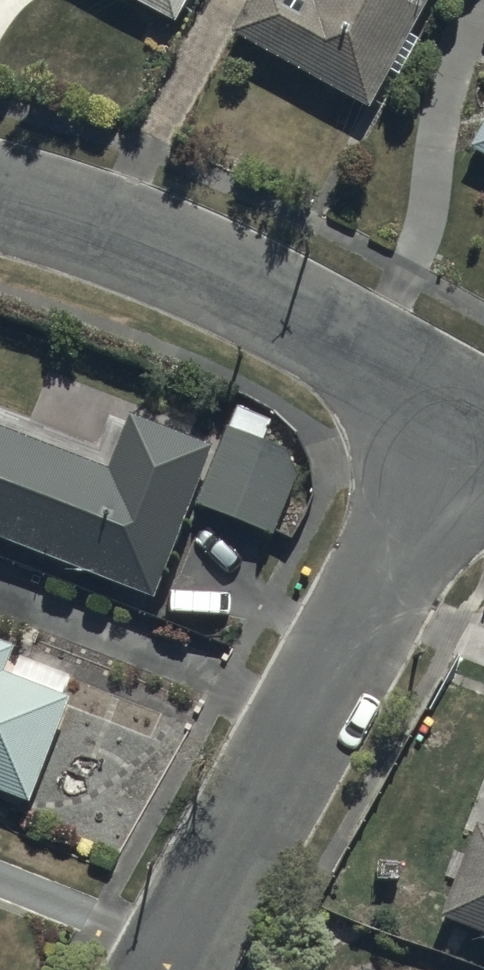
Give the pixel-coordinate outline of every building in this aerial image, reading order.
[(172,22),(184,0),(132,0),(172,22)] [(363,111),(423,0),(247,0),(227,38),(363,111)] [(483,164),(483,127),(468,155),(483,164)] [(153,594),(211,446),(128,414),(108,465),(0,423),(0,535),(153,594)] [(222,437),(197,503),(271,532),(297,465),(222,437)] [(11,645),(0,640),(0,671),(11,645)] [(25,802),(66,697),(0,671),(0,792),(25,802)] [(483,935),(483,822),(446,921),(483,935)]
